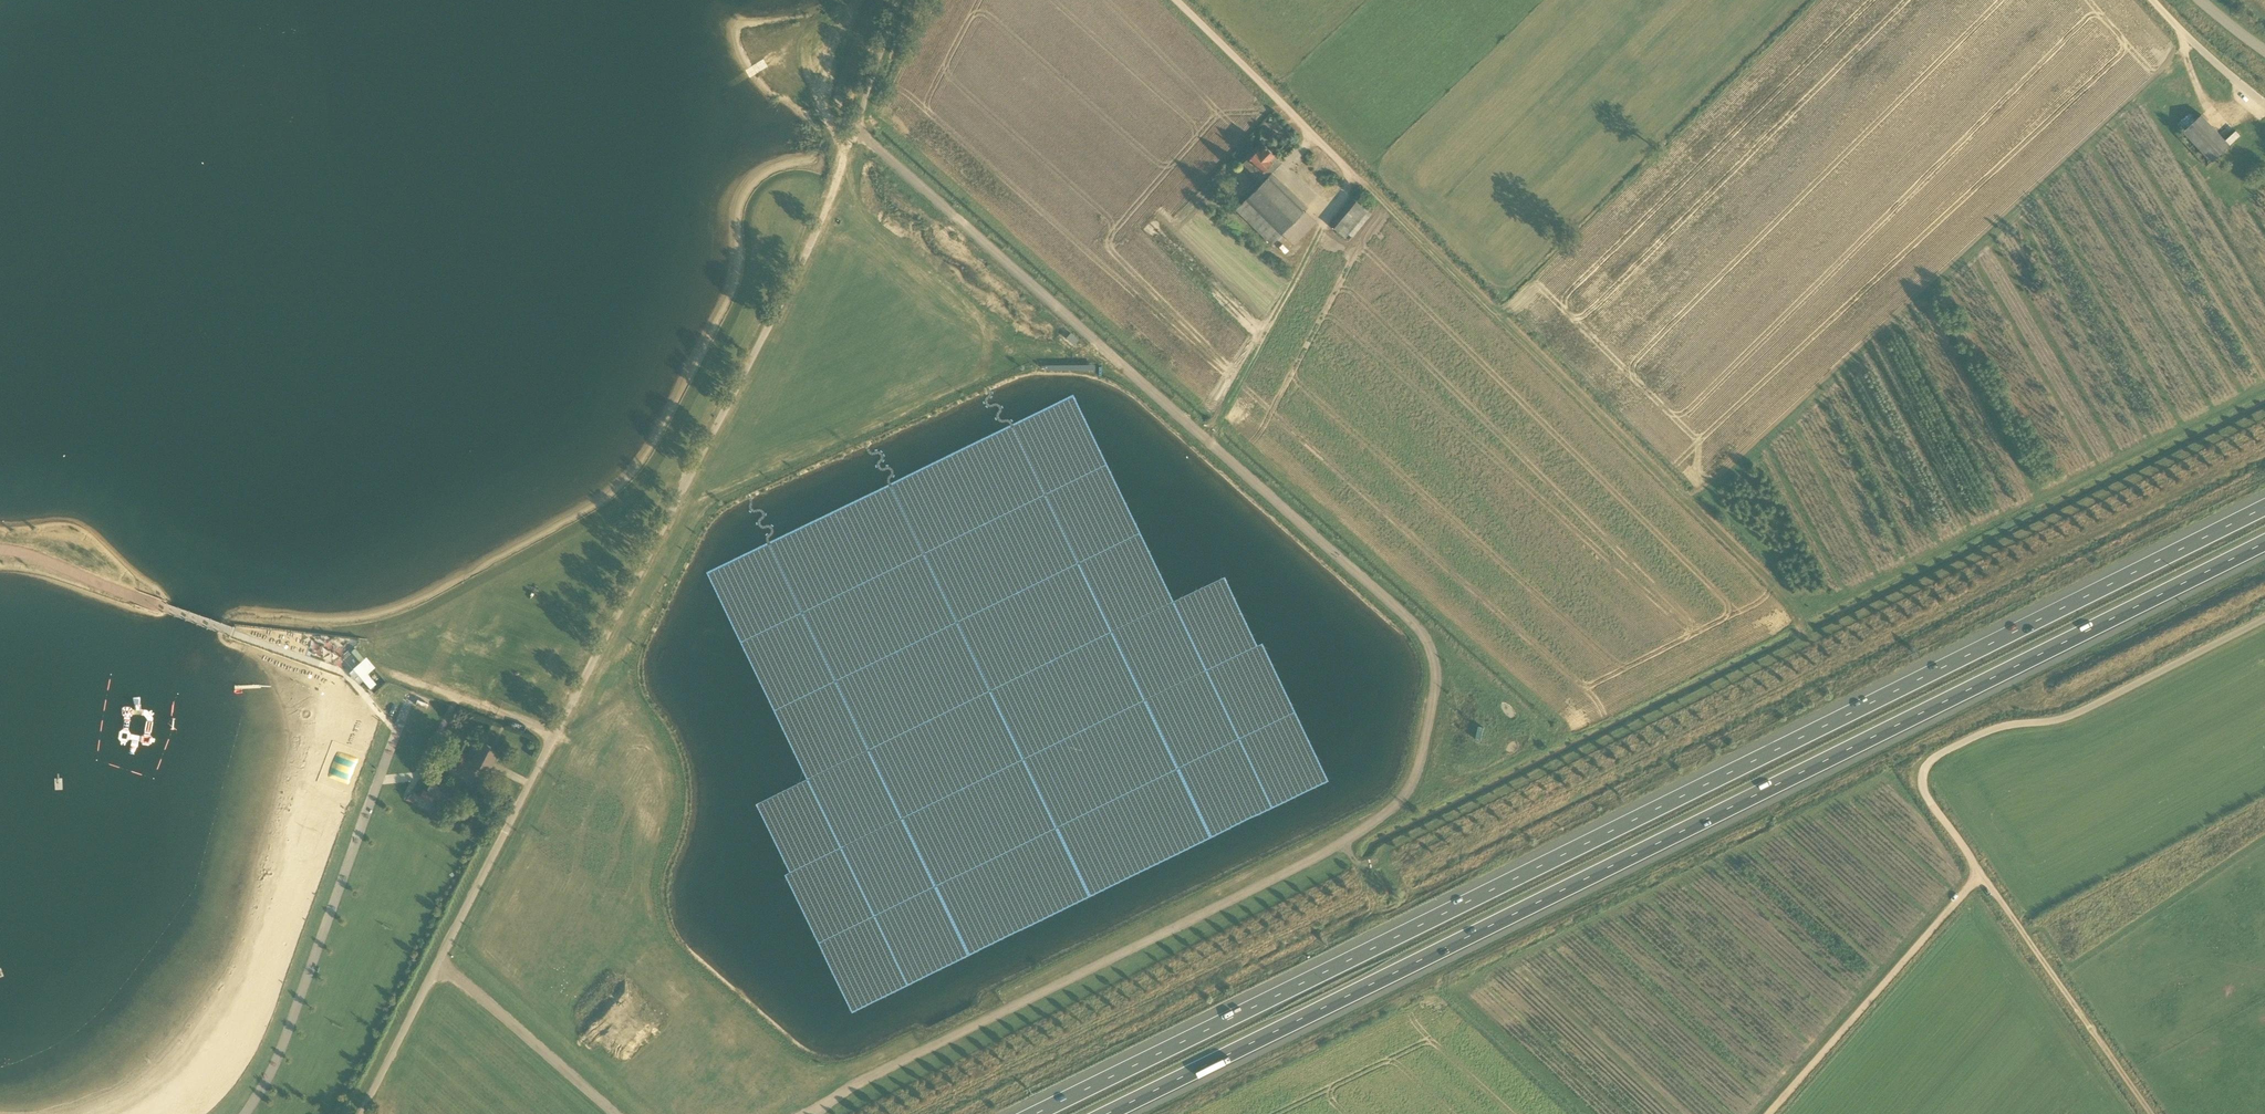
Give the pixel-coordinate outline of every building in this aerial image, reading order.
[(2207,166),(2230,145),(2226,140),(2202,115),(2179,136),(2207,166)] [(2236,131),(2226,140),(2230,145),(2240,135),(2236,131)] [(1261,152),(1258,150),(1244,164),(1263,182),(1236,209),(1272,244),(1282,234),(1293,245),(1316,222),(1264,172),(1272,163),(1269,161),(1275,155),(1266,147),(1261,152)] [(1344,237),(1360,219),(1367,210),(1354,199),(1331,226),(1344,237)] [(669,535),(664,546),(675,550),(680,539),(669,535)] [(559,544),(562,555),(567,554),(564,543),(559,544)] [(599,580),(603,577),(593,564),(589,568),(599,580)] [(546,566),(538,575),(548,584),(556,575),(546,566)] [(576,577),(571,581),(580,590),(585,586),(576,577)] [(637,596),(628,616),(638,620),(647,600),(637,596)] [(426,651),(430,639),(419,636),(415,648),(426,651)] [(361,663),(365,660),(357,649),(352,653),(361,663)] [(365,659),(353,668),(354,669),(364,681),(371,689),(377,684),(368,674),(369,673),(376,667),(367,657),(365,659)] [(360,686),(364,682),(354,670),(350,673),(360,686)] [(543,679),(540,685),(553,690),(556,684),(543,679)] [(538,690),(535,697),(548,702),(551,695),(538,690)] [(477,739),(467,758),(490,770),(493,764),(500,751),(493,747),(483,742),(477,739)] [(450,806),(459,789),(435,776),(426,793),(450,806)] [(1428,914),(1407,922),(1409,927),(1430,919),(1428,914)] [(296,1099),(289,1080),(237,1099),(242,1113),(256,1113),(296,1099)]
